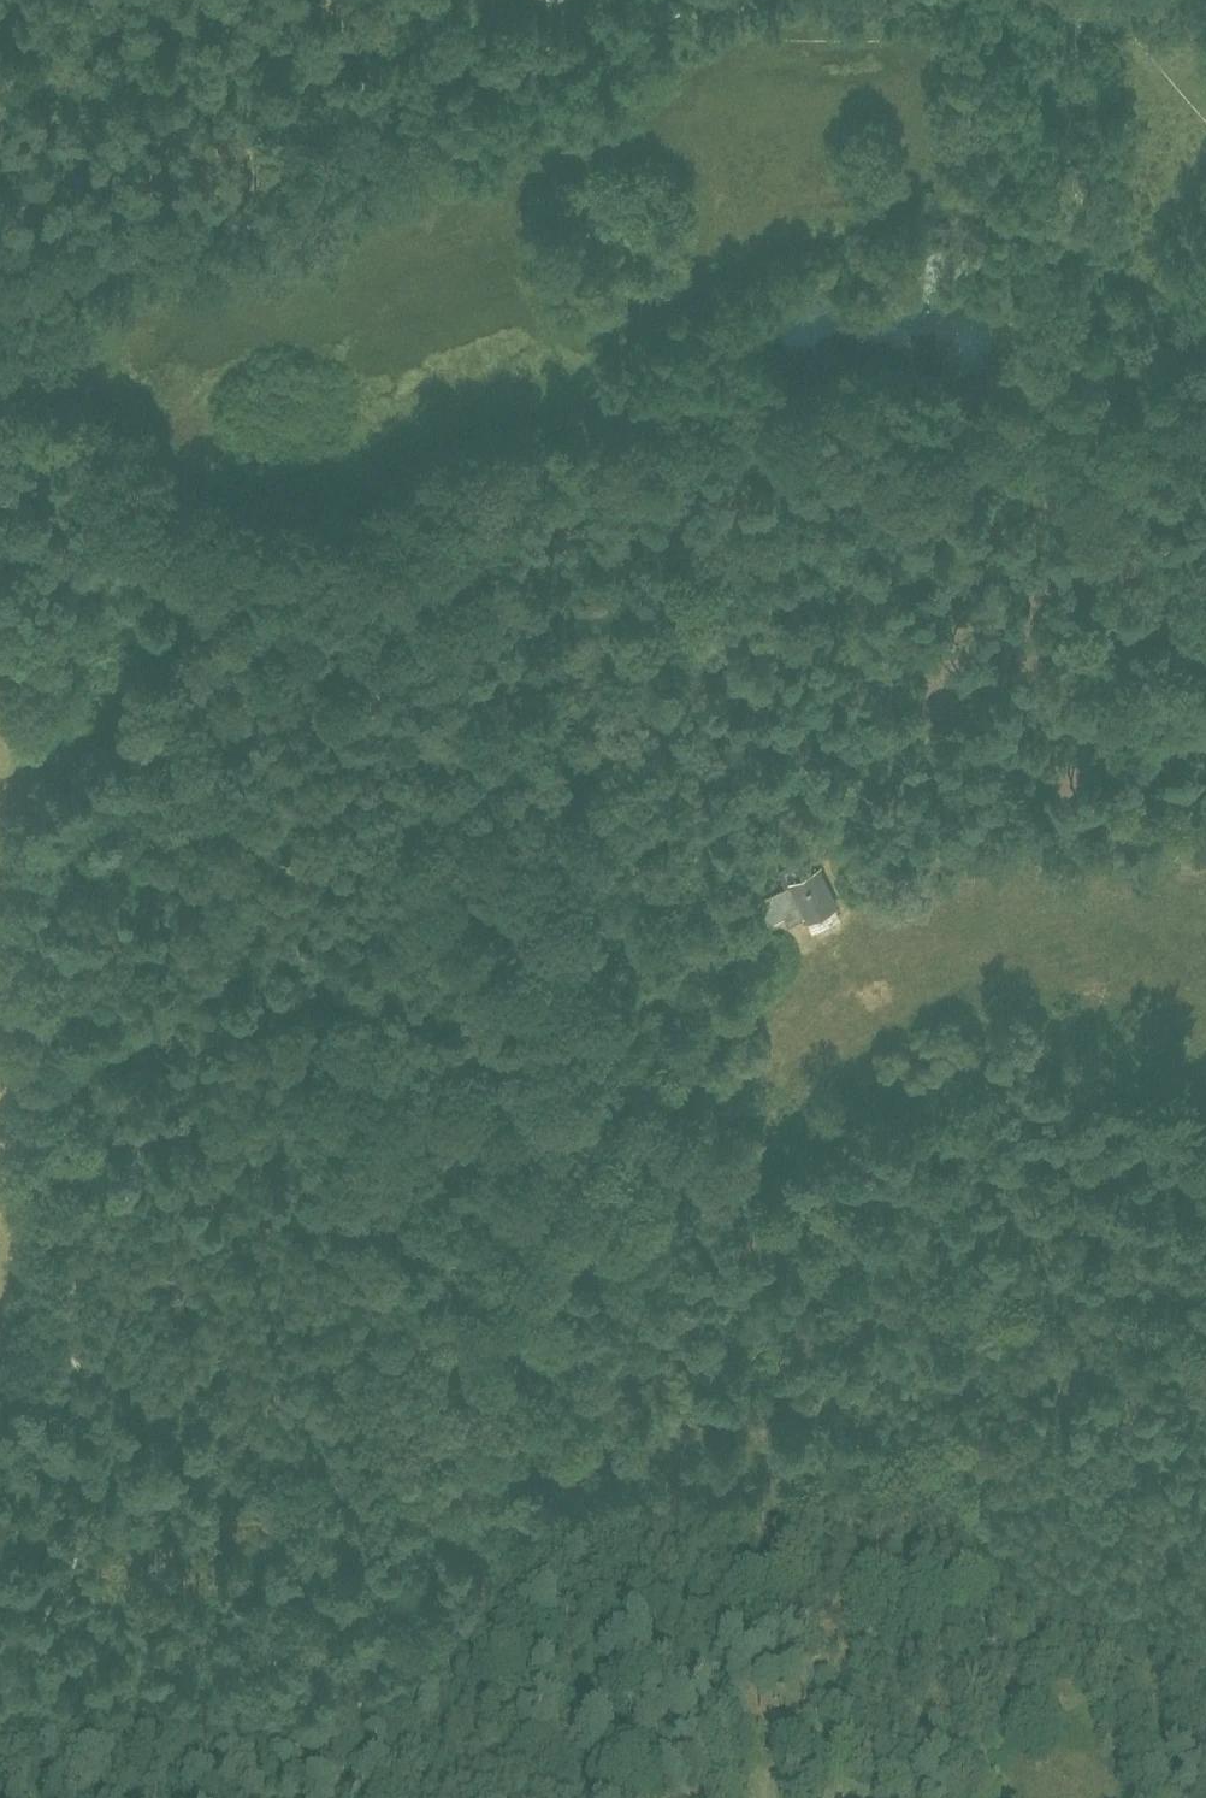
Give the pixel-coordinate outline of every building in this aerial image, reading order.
[(810,914),(837,902),(823,871),(804,880),(796,864),(779,872),(787,888),(762,900),(772,922),(786,915),(789,922),(809,913),(810,914)]
